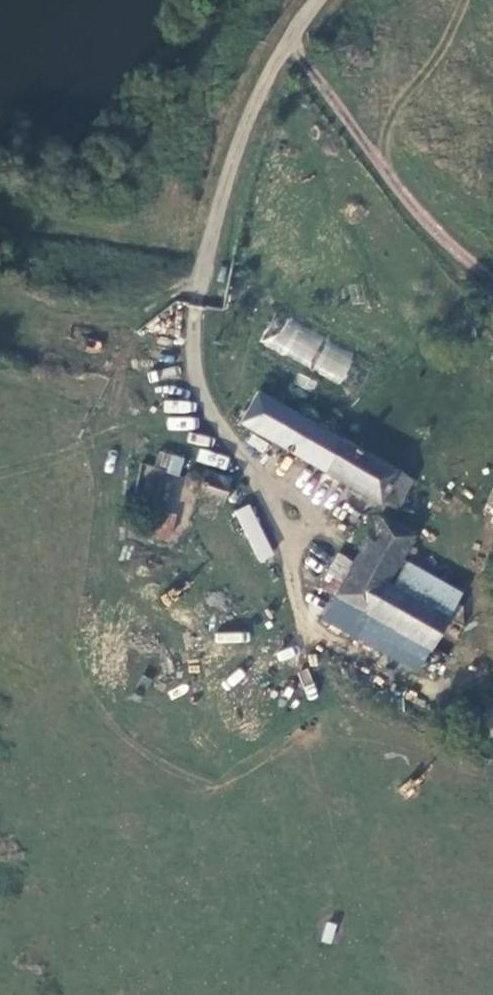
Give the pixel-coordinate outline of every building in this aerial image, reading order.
[(342,382),(355,352),(279,317),(266,347),(342,382)] [(409,480),(256,390),(239,420),(376,500),(379,495),(393,505),(409,480)] [(178,459),(155,452),(149,469),(173,474),(178,459)] [(207,470),(224,476),(226,478),(230,464),(211,459),(207,470)] [(207,470),(202,467),(200,473),(193,472),(188,475),(186,481),(189,487),(196,489),(195,492),(217,501),(224,476),(207,470)] [(231,513),(261,563),(277,553),(247,503),(231,513)] [(167,511),(147,506),(141,527),(161,533),(167,511)] [(427,644),(445,612),(386,580),(397,558),(410,535),(378,514),(354,556),(336,587),(334,589),(337,590),(427,644)] [(324,582),(336,587),(354,556),(337,547),(330,560),(335,565),(324,582)] [(445,612),(456,593),(397,558),(386,580),(445,612)] [(415,665),(427,644),(337,590),(323,613),(415,665)] [(461,625),(445,612),(427,644),(445,655),(461,625)] [(249,643),(249,632),(214,631),(214,642),(249,643)]
